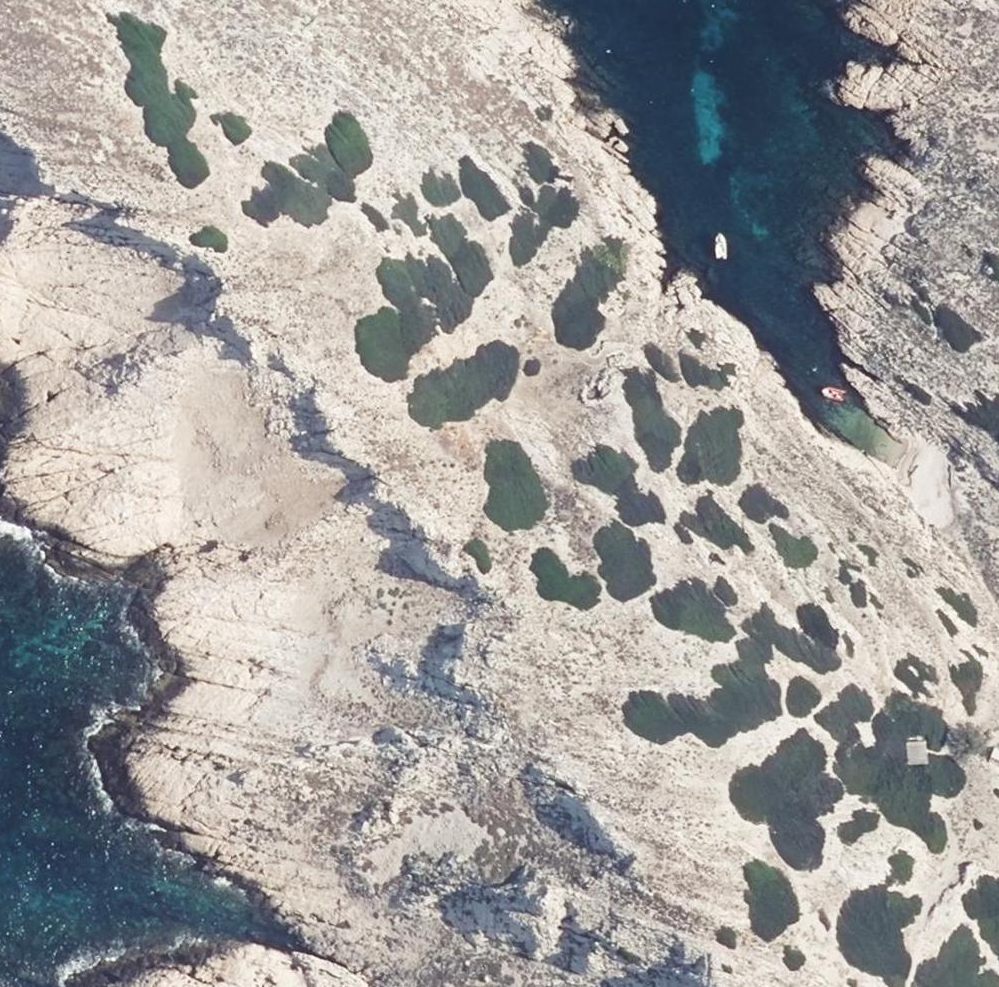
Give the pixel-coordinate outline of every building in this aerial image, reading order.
[(927,739),(906,740),(908,765),(928,763),(927,739)] [(995,747),(989,759),(998,763),(998,748),(995,747)]
